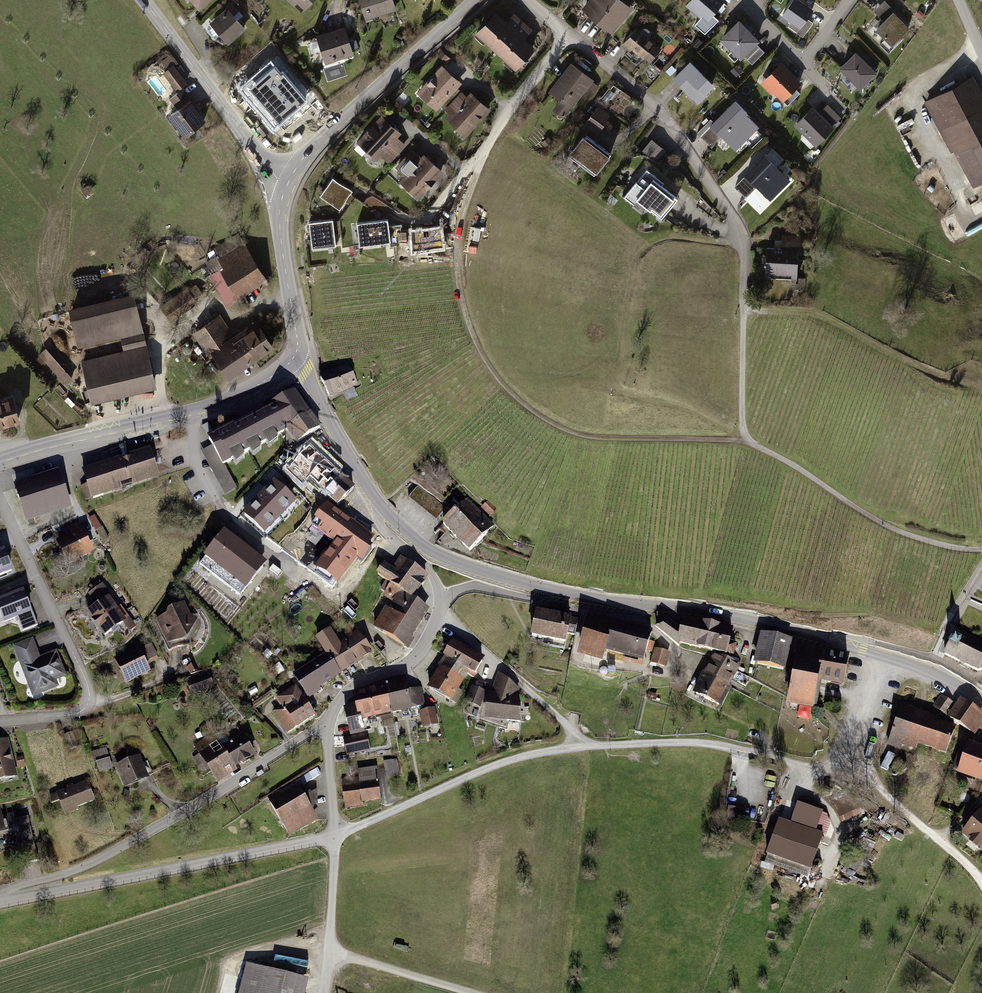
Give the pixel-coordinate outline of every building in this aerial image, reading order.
[(199,8),(209,0),(192,0),(199,8)] [(301,11),(312,0),(289,0),(301,11)] [(364,11),(367,10),(368,13),(370,12),(371,16),(395,9),(392,0),(360,0),(364,11)] [(614,0),(591,0),(587,5),(592,9),(592,11),(590,15),(597,20),(614,0)] [(597,20),(605,27),(607,24),(610,24),(615,27),(628,10),(627,6),(623,3),(621,5),(618,3),(621,0),(614,0),(597,20)] [(689,4),(707,19),(722,1),(721,0),(693,0),(689,4)] [(783,15),(800,27),(796,32),(803,37),(813,23),(806,18),(812,10),(799,0),(793,0),(783,15)] [(228,10),(213,23),(229,41),(244,28),(233,16),(238,11),(232,4),(227,8),(228,10)] [(884,22),(877,29),(892,44),(908,28),(893,13),(889,17),(884,12),(879,16),(884,22)] [(497,50),(522,23),(515,16),(507,25),(496,14),(475,37),(483,44),(486,40),(497,50)] [(522,23),(497,50),(508,60),(511,57),(519,64),(533,48),(521,38),(529,29),(522,23)] [(739,23),(723,39),(733,49),(732,50),(739,58),(742,55),(752,64),(765,52),(755,42),(757,40),(739,23)] [(344,28),(318,37),(326,62),(352,54),(344,28)] [(639,32),(636,30),(623,44),(630,49),(632,46),(650,62),(660,50),(648,40),(650,37),(650,33),(650,31),(647,29),(644,28),(641,30),(639,32)] [(855,53),(841,68),(860,87),(875,73),(855,53)] [(702,73),(690,62),(674,79),(696,101),(709,87),(711,90),(714,87),(701,74),(702,73)] [(592,80),(572,65),(551,91),(562,99),(554,109),(564,117),(580,95),(587,101),(598,87),(591,81),(592,80)] [(775,76),(767,83),(783,99),(795,88),(799,83),(781,65),(772,73),(775,76)] [(174,66),(164,72),(179,92),(183,89),(181,86),(186,83),(174,66)] [(313,103),(297,82),(293,86),(278,67),(261,80),(272,95),(269,98),(278,109),(272,113),(281,125),(295,114),(297,116),(313,103)] [(443,68),(420,92),(436,108),(441,103),(447,109),(462,93),(455,87),(459,83),(443,68)] [(969,80),(942,94),(943,94),(926,103),(952,152),(957,150),(975,184),(981,180),(981,105),(969,80)] [(795,88),(783,99),(782,100),(787,106),(800,93),(795,88)] [(183,89),(179,92),(170,99),(175,107),(178,107),(178,109),(171,115),(186,135),(204,121),(194,107),(196,106),(183,89)] [(615,94),(610,90),(603,99),(608,103),(615,94)] [(453,115),(449,119),(465,134),(488,110),(472,94),(468,99),(462,93),(447,109),(453,115)] [(608,115),(598,107),(583,127),(595,136),(599,130),(593,125),(596,120),(601,123),(608,115)] [(812,108),(797,124),(816,144),(832,128),(812,108)] [(739,120),(728,109),(711,125),(733,147),(747,134),(749,136),(752,134),(739,121),(739,120)] [(700,133),(711,122),(706,117),(695,128),(700,133)] [(382,118),(357,145),(363,151),(366,151),(367,150),(376,157),(380,153),(389,161),(404,145),(395,137),(399,132),(382,118)] [(268,132),(262,125),(258,128),(264,136),(268,132)] [(610,154),(587,136),(573,155),(595,173),(610,154)] [(664,149),(652,140),(644,151),(656,160),(664,149)] [(782,161),(772,150),(766,157),(765,155),(745,175),(757,187),(759,185),(772,198),(789,180),(776,167),(782,161)] [(407,176),(402,181),(418,196),(441,172),(425,156),(421,161),(411,152),(397,167),(407,176)] [(662,219),(678,198),(654,179),(655,176),(647,170),(637,182),(636,181),(624,197),(635,205),(638,200),(662,219)] [(353,190),(333,177),(320,195),(340,209),(353,190)] [(376,209),(387,216),(391,208),(373,196),(367,198),(364,203),(355,197),(339,220),(342,247),(360,245),(357,223),(373,221),(372,216),(370,215),(373,210),(376,209)] [(336,245),(333,219),(309,222),(312,248),(336,245)] [(360,245),(389,242),(390,247),(404,245),(402,225),(388,227),(388,220),(373,221),(357,223),(360,245)] [(442,228),(411,232),(413,254),(444,251),(442,228)] [(798,240),(774,239),(774,247),(767,247),(766,262),(764,262),(764,266),(766,267),(766,273),(792,273),(791,279),(797,279),(798,240)] [(219,255),(207,262),(214,273),(224,266),(226,269),(223,271),(236,292),(255,280),(260,288),(269,283),(245,244),(221,259),(219,255)] [(187,288),(161,306),(170,319),(196,301),(193,297),(201,292),(196,285),(189,291),(187,288)] [(133,297),(71,311),(79,345),(122,335),(126,353),(82,363),(92,404),(155,389),(133,297)] [(220,316),(198,330),(228,375),(272,346),(255,321),(248,326),(251,331),(239,338),(238,336),(235,338),(236,340),(230,344),(223,334),(229,330),(220,316)] [(73,379),(46,349),(40,354),(66,384),(73,379)] [(348,365),(321,378),(330,397),(357,384),(348,365)] [(223,465),(288,429),(298,443),(320,428),(294,392),(269,406),(270,410),(234,429),(232,427),(215,436),(209,440),(223,465)] [(18,420),(12,397),(0,400),(0,425),(18,420)] [(207,423),(202,426),(209,440),(215,436),(207,423)] [(356,487),(310,442),(284,468),(303,486),(310,479),(338,505),(356,487)] [(235,491),(212,447),(200,453),(224,497),(235,491)] [(88,484),(81,486),(86,501),(104,495),(102,491),(157,474),(154,466),(150,452),(96,470),(94,466),(84,470),(88,484)] [(447,476),(439,469),(433,475),(441,482),(447,476)] [(60,478),(18,491),(26,515),(67,502),(60,478)] [(294,501),(275,483),(260,499),(279,517),(294,501)] [(436,520),(446,509),(418,486),(408,498),(436,520)] [(279,517),(260,499),(244,516),(264,533),(279,517)] [(373,535),(327,501),(312,523),(335,540),(315,567),(336,583),(357,554),(363,558),(374,543),(369,540),(373,535)] [(462,505),(443,524),(470,551),(493,527),(467,501),(462,505)] [(488,502),(484,506),(492,514),(496,510),(488,502)] [(83,522),(96,546),(109,540),(97,515),(83,522)] [(69,538),(59,543),(64,553),(67,551),(71,561),(91,551),(80,530),(82,528),(79,522),(65,529),(69,538)] [(264,567),(223,535),(200,565),(240,596),(264,567)] [(12,571),(4,552),(2,552),(0,548),(0,575),(12,571)] [(378,574),(386,580),(407,595),(410,597),(426,575),(404,559),(394,572),(384,565),(378,574)] [(407,595),(386,580),(381,589),(386,592),(385,594),(398,602),(396,605),(399,607),(395,614),(387,609),(375,628),(404,647),(426,609),(405,596),(407,595)] [(23,592),(0,602),(0,611),(4,622),(17,617),(23,631),(38,625),(33,611),(31,611),(23,592)] [(108,598),(88,611),(94,620),(96,619),(100,625),(99,626),(105,635),(111,630),(110,627),(116,623),(118,626),(124,621),(131,630),(134,626),(128,617),(124,620),(108,598)] [(169,616),(156,622),(169,651),(179,646),(176,638),(185,637),(193,620),(188,617),(183,606),(172,610),(169,616)] [(578,620),(537,612),(532,637),(553,641),(552,647),(564,649),(567,634),(575,635),(578,620)] [(728,642),(732,629),(684,618),(682,631),(663,618),(656,627),(679,647),(680,643),(733,655),(735,645),(728,642)] [(611,626),(589,620),(581,650),(604,656),(606,649),(644,660),(647,650),(651,652),(654,643),(649,641),(652,634),(612,623),(611,626)] [(945,654),(978,671),(981,670),(981,644),(976,641),(976,640),(975,639),(974,640),(957,631),(952,640),(947,650),(945,654)] [(318,639),(328,654),(339,673),(371,653),(358,634),(339,646),(328,632),(318,639)] [(790,640),(765,634),(757,664),(783,670),(790,640)] [(31,641),(16,647),(31,688),(40,684),(43,690),(56,685),(54,679),(64,675),(55,653),(37,660),(36,656),(37,655),(31,641)] [(482,662),(451,644),(444,655),(448,658),(469,669),(466,673),(473,677),(482,662)] [(157,659),(151,645),(144,648),(150,662),(157,659)] [(138,650),(116,660),(122,671),(126,669),(131,679),(148,671),(138,650)] [(668,653),(657,650),(653,663),(664,666),(668,653)] [(821,658),(799,654),(789,703),(813,707),(818,679),(843,684),(848,658),(829,654),(829,655),(822,653),(821,658)] [(339,673),(328,654),(295,675),(307,694),(339,673)] [(696,693),(718,705),(738,664),(716,655),(696,693)] [(469,669),(448,658),(441,668),(462,680),(466,673),(469,669)] [(462,680),(441,668),(429,689),(456,703),(462,693),(456,690),(462,680)] [(518,688),(499,673),(495,688),(496,688),(493,696),(489,695),(486,714),(507,716),(507,720),(520,722),(517,699),(515,698),(518,688)] [(736,681),(745,686),(749,678),(740,674),(736,681)] [(212,685),(208,676),(195,681),(199,690),(212,685)] [(405,678),(385,683),(392,712),(392,713),(402,711),(403,719),(412,716),(410,709),(423,706),(419,691),(408,694),(405,678)] [(276,696),(282,706),(301,695),(297,690),(300,689),(295,682),(274,695),(275,696),(276,696)] [(346,710),(351,735),(364,732),(361,720),(392,712),(385,683),(354,696),(357,707),(346,710)] [(485,693),(475,689),(467,702),(480,707),(485,693)] [(282,706),(274,712),(287,733),(314,715),(309,708),(313,705),(306,695),(302,697),(301,695),(282,706)] [(942,696),(939,700),(951,708),(954,704),(943,697),(942,696)] [(947,715),(951,708),(939,700),(938,700),(934,707),(947,715)] [(960,725),(972,709),(961,701),(950,718),(960,725)] [(434,709),(421,712),(425,727),(437,724),(434,709)] [(972,709),(960,725),(971,732),(981,716),(981,715),(972,709)] [(954,729),(900,710),(889,743),(901,747),(903,742),(915,746),(916,742),(946,753),(954,729)] [(72,733),(64,735),(69,750),(77,747),(72,733)] [(366,734),(343,738),(346,754),(368,750),(369,747),(366,734)] [(233,766),(223,749),(214,735),(197,745),(216,777),(233,766)] [(244,737),(223,749),(233,766),(254,754),(244,737)] [(5,778),(4,775),(14,772),(7,741),(0,743),(0,779),(5,778)] [(962,743),(953,769),(981,780),(981,750),(962,743)] [(106,749),(92,754),(95,763),(97,762),(99,772),(112,768),(106,749)] [(129,763),(119,767),(127,785),(145,777),(153,773),(147,761),(140,764),(137,759),(132,762),(131,759),(128,761),(129,763)] [(396,760),(384,763),(386,776),(399,774),(396,760)] [(359,777),(343,779),(346,807),(363,805),(362,801),(380,799),(377,770),(359,772),(359,777)] [(87,783),(57,794),(64,812),(93,801),(87,783)] [(280,791),(269,799),(289,835),(315,820),(309,809),(313,806),(313,792),(303,798),(297,788),(283,796),(280,791)] [(790,824),(780,820),(767,856),(810,871),(823,835),(821,835),(828,816),(820,813),(798,805),(790,824)] [(744,810),(729,807),(728,815),(742,818),(744,810)] [(963,833),(972,841),(975,838),(980,842),(978,845),(981,849),(981,811),(963,833)] [(14,832),(22,865),(38,861),(30,827),(28,828),(27,823),(29,823),(28,817),(15,820),(14,814),(0,818),(0,835),(14,832)] [(902,841),(904,836),(897,832),(894,837),(902,841)] [(249,966),(242,992),(299,992),(303,980),(249,966)]
